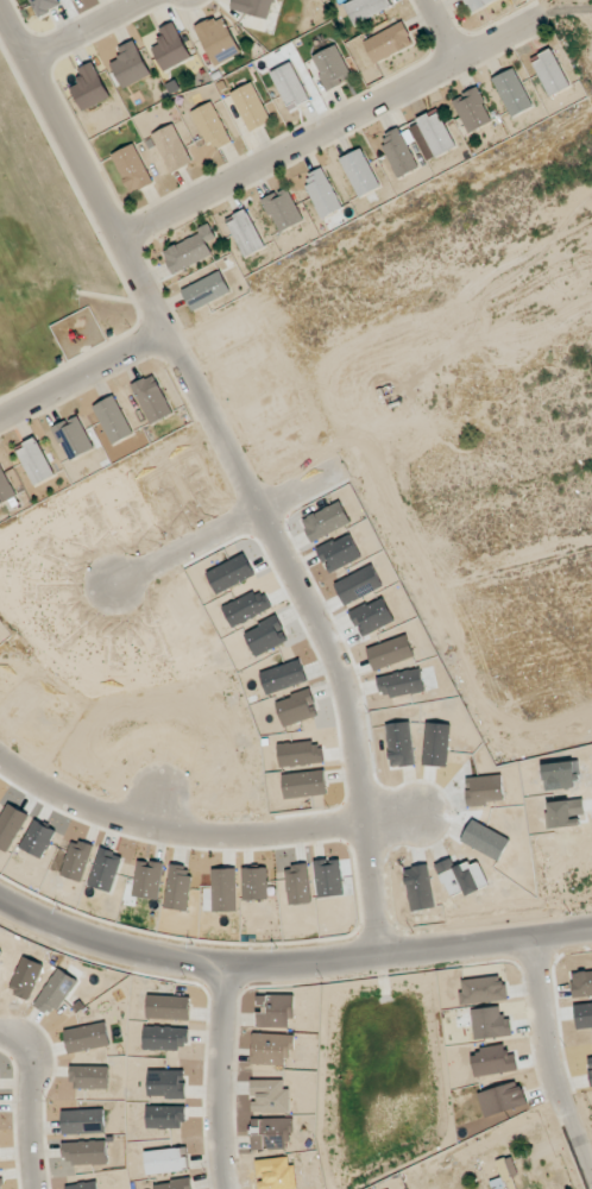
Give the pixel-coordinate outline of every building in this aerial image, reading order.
[(38,17),(59,7),(56,0),(30,0),(38,17)] [(231,9),(269,19),(274,0),(234,0),(231,9)] [(392,6),(389,0),(353,0),(344,5),(354,25),(392,6)] [(469,11),(497,0),(464,0),(469,11)] [(196,28),(215,67),(241,53),(222,15),(196,28)] [(191,58),(174,22),(157,31),(163,43),(152,48),(164,71),(191,58)] [(363,41),(374,64),(414,45),(403,22),(363,41)] [(111,63),(123,89),(151,75),(135,41),(117,49),(121,58),(111,63)] [(328,90),(353,78),(336,45),(312,57),(328,90)] [(532,60),(548,97),(570,88),(554,50),(532,60)] [(79,69),(84,79),(70,86),(83,111),(111,97),(93,62),(79,69)] [(286,110),(308,102),(294,63),(271,71),(286,110)] [(509,117),(531,109),(517,68),(494,77),(509,117)] [(250,132),(272,121),(252,82),(231,93),(250,132)] [(453,98),(466,133),(492,124),(479,88),(453,98)] [(230,140),(212,102),(191,112),(209,151),(230,140)] [(438,111),(416,121),(435,158),(456,147),(438,111)] [(192,163),(174,124),(152,134),(170,174),(192,163)] [(399,178),(420,167),(399,128),(378,139),(399,178)] [(131,194),(153,183),(134,144),(111,155),(131,194)] [(339,159),(359,198),(381,187),(360,148),(339,159)] [(342,208),(323,167),(306,175),(310,183),(305,186),(321,219),(342,208)] [(264,198),(277,232),(302,222),(289,188),(264,198)] [(227,221),(244,258),(265,248),(248,211),(227,221)] [(196,229),(199,235),(163,251),(173,273),(213,256),(207,242),(216,238),(209,224),(196,229)] [(231,292),(220,271),(182,290),(192,311),(231,292)] [(131,385),(150,425),(173,414),(154,374),(131,385)] [(94,405),(110,445),(132,436),(116,396),(94,405)] [(69,461),(94,449),(78,415),(53,427),(69,461)] [(17,448),(32,486),(54,477),(39,439),(17,448)] [(0,464),(0,505),(17,497),(0,464)]
